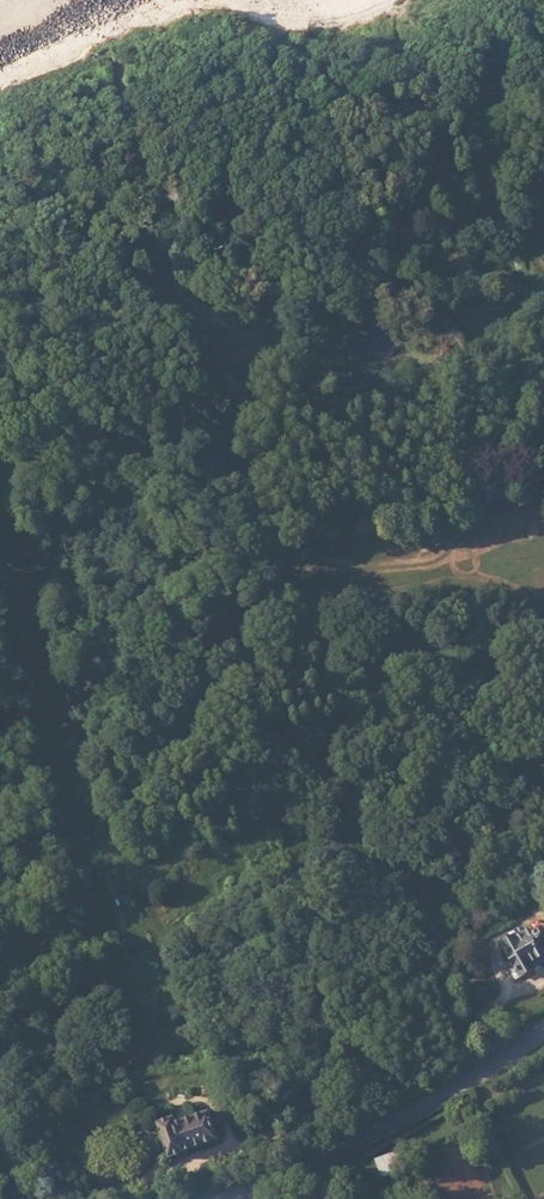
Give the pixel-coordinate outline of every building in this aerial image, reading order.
[(285,661),(273,666),(277,677),(289,673),(285,661)] [(503,943),(515,970),(510,972),(514,981),(519,979),(519,983),(535,975),(533,971),(543,966),(543,933),(536,936),(535,933),(519,940),(518,938),(503,943)] [(207,1110),(163,1127),(172,1155),(217,1139),(207,1110)] [(399,1152),(375,1161),(382,1181),(406,1172),(399,1152)]
